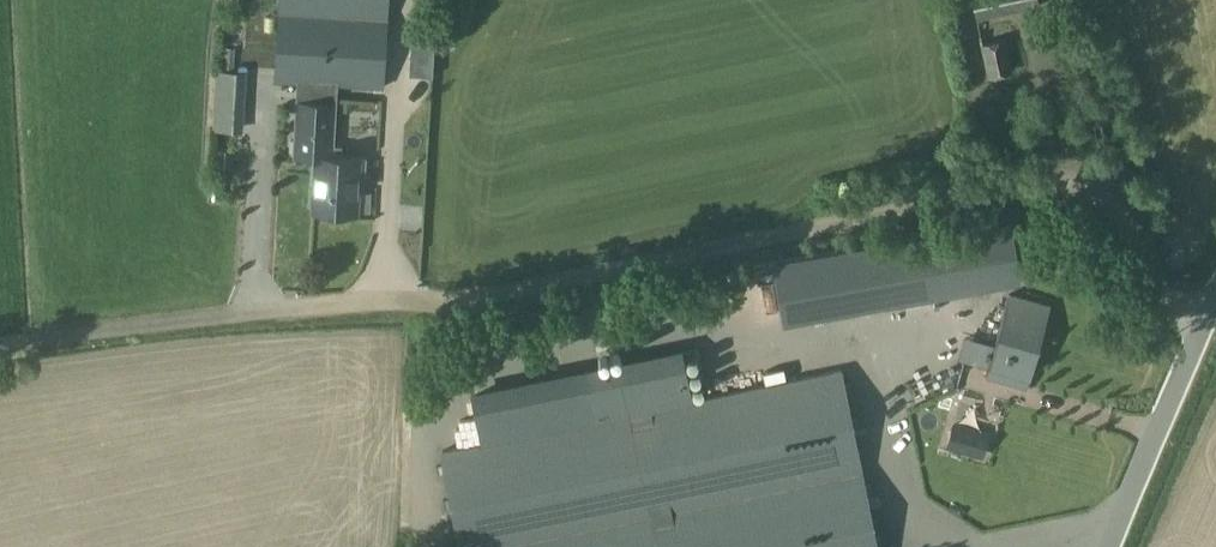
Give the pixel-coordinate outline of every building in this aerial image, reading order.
[(274,82),(338,85),(384,87),(388,0),(278,0),(274,82)] [(975,21),(1039,7),(1037,0),(970,0),(975,21)] [(411,38),(409,78),(430,79),(432,39),(411,38)] [(980,43),(986,76),(1012,71),(1005,38),(980,43)] [(246,73),(215,71),(214,91),(245,92),(246,73)] [(334,157),(338,85),(295,83),(292,139),(287,140),(286,151),(291,153),(291,156),(318,157),(315,211),(357,213),(359,159),(334,157)] [(1009,219),(957,228),(773,261),(783,322),(1020,280),(1012,239),(1009,219)] [(1025,386),(1049,305),(1013,294),(987,375),(1025,386)] [(952,299),(951,332),(991,333),(992,300),(952,299)] [(440,451),(460,546),(877,546),(840,369),(691,400),(681,353),(584,373),(594,420),(440,451)] [(989,433),(952,423),(946,449),(982,458),(989,433)]
